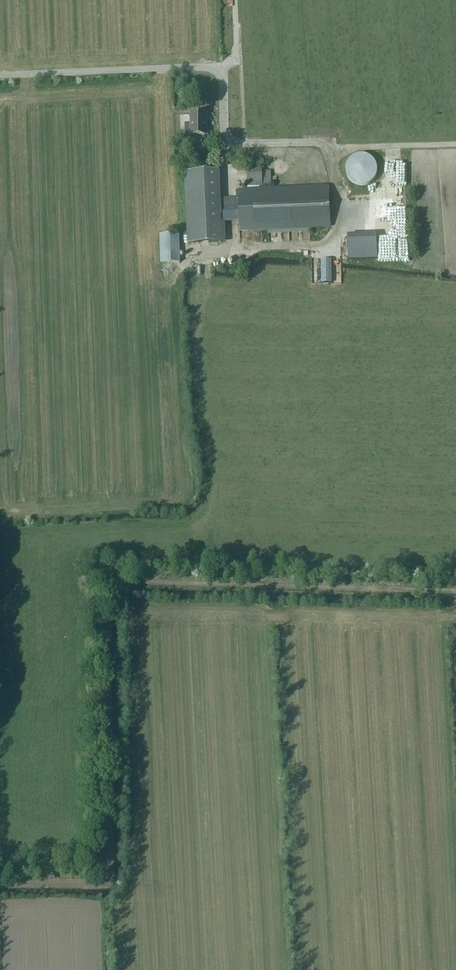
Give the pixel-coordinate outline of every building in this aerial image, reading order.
[(192,112),(189,112),(190,123),(184,124),(184,148),(197,148),(197,136),(208,136),(208,134),(209,134),(209,112),(192,112)] [(366,153),(361,153),(356,155),(352,158),(349,162),(347,167),(347,172),(349,177),(353,181),(357,184),(362,185),(368,184),(372,182),(376,178),(378,173),(379,168),(378,163),(375,159),(371,155),(366,153)] [(264,184),(263,166),(248,166),(249,185),(264,184)] [(185,171),(188,243),(222,241),(221,221),(241,220),(241,229),(332,224),(330,185),(240,190),(240,197),(220,198),(219,170),(185,171)] [(182,263),(181,233),(162,233),(163,263),(182,263)] [(335,258),(324,259),(325,283),(335,283),(335,258)]
